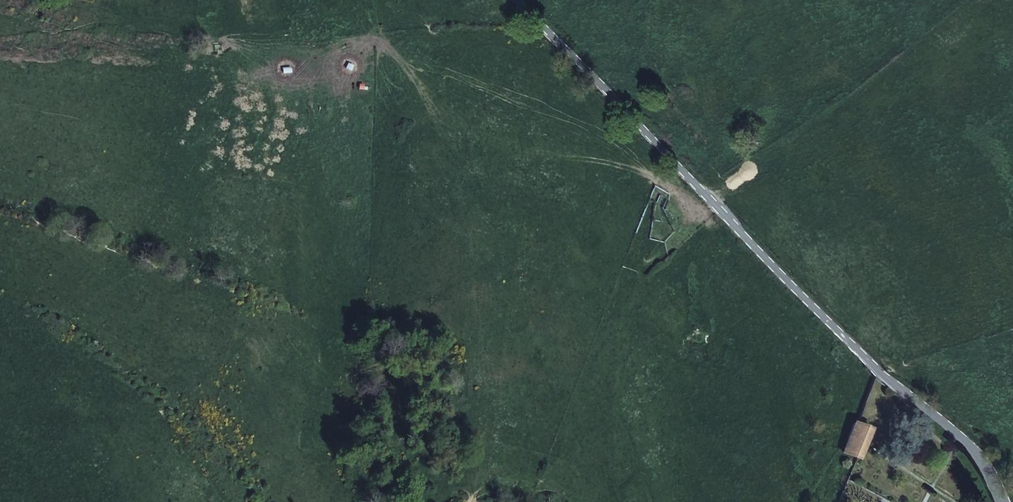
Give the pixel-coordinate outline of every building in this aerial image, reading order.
[(854,420),(843,453),(856,457),(861,459),(873,428),(868,425),(854,420)]
